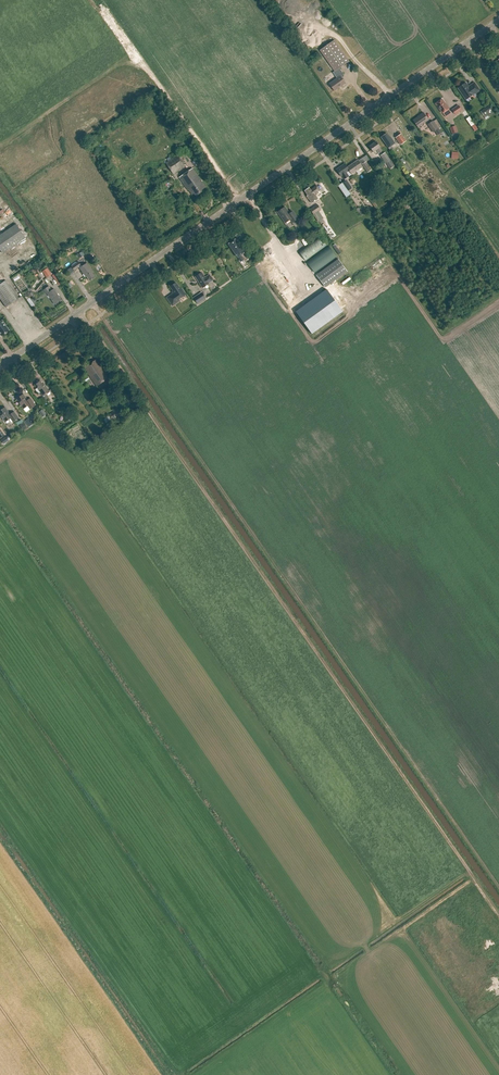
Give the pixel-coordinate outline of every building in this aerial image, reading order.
[(334,40),(320,50),(335,71),(333,72),(337,78),(329,84),(334,91),(345,83),(340,76),(343,74),(339,68),(349,61),(334,40)] [(469,88),(466,83),(458,88),(466,100),(475,93),(476,94),(480,91),(475,84),(469,88)] [(435,104),(442,113),(449,109),(442,99),(435,104)] [(452,110),(455,115),(462,110),(458,105),(452,110)] [(490,105),(481,112),(483,116),(486,119),(489,117),(488,117),(495,112),(496,111),(494,108),(493,109),(490,105)] [(419,115),(420,116),(413,120),(418,127),(428,120),(423,112),(419,115)] [(466,119),(471,126),(474,124),(469,117),(466,119)] [(428,125),(433,132),(434,131),(438,128),(433,121),(428,125)] [(386,133),(381,137),(391,151),(393,149),(391,146),(395,143),(390,136),(389,137),(386,133)] [(396,138),(401,145),(406,141),(401,134),(396,138)] [(373,152),(376,150),(379,153),(382,151),(379,147),(380,147),(376,142),(369,146),(373,152)] [(380,155),(390,169),(394,166),(385,152),(380,155)] [(178,155),(166,163),(173,174),(185,166),(178,155)] [(349,170),(351,174),(352,174),(362,167),(358,160),(347,167),(349,170)] [(371,170),(366,162),(362,164),(368,172),(371,170)] [(336,169),(341,176),(342,175),(344,179),(351,174),(349,170),(347,167),(345,164),(344,164),(345,164),(341,166),(340,167),(339,167),(340,167),(337,169),(336,169)] [(194,193),(197,197),(205,191),(203,189),(206,187),(193,168),(179,177),(188,190),(189,190),(192,195),(194,193)] [(348,191),(352,188),(346,180),(337,186),(345,198),(350,194),(348,191)] [(305,191),(308,195),(307,196),(312,203),(318,199),(315,194),(320,190),(317,186),(310,190),(309,188),(307,188),(305,189),(305,191)] [(310,209),(313,214),(318,222),(323,219),(318,211),(321,209),(317,204),(310,209)] [(277,212),(285,223),(290,220),(292,223),(298,218),(293,211),(290,213),(285,207),(277,212)] [(3,253),(26,238),(16,224),(0,235),(0,249),(3,253)] [(321,235),(299,252),(305,261),(328,244),(321,235)] [(228,244),(241,262),(244,260),(241,255),(246,251),(241,244),(239,244),(235,239),(228,244)] [(328,245),(306,262),(315,273),(337,257),(328,245)] [(338,259),(316,275),(325,288),(347,271),(345,268),(338,259)] [(87,276),(89,280),(95,276),(92,272),(93,272),(87,263),(82,266),(79,262),(72,267),(74,271),(79,267),(80,268),(86,277),(87,276)] [(42,271),(47,278),(52,274),(47,268),(42,271)] [(213,280),(209,274),(205,278),(202,273),(195,277),(203,288),(209,283),(213,280)] [(332,297),(316,275),(285,298),(301,320),(332,297)] [(0,284),(0,298),(6,307),(19,299),(6,280),(0,284)] [(167,298),(172,306),(180,301),(179,299),(186,294),(182,289),(181,290),(176,283),(170,287),(173,291),(172,291),(173,293),(167,298)] [(283,283),(277,287),(281,292),(287,288),(283,283)] [(57,294),(54,289),(52,290),(49,286),(44,290),(47,294),(47,293),(55,304),(61,300),(57,294)] [(202,292),(193,298),(197,303),(205,298),(202,292)] [(1,336),(9,330),(2,320),(0,321),(0,334),(1,336)] [(88,371),(87,372),(97,386),(109,377),(96,359),(85,367),(88,371)] [(37,384),(36,384),(39,387),(37,388),(47,401),(50,399),(46,394),(50,392),(45,385),(44,385),(41,381),(40,381),(39,381),(37,382),(37,384)] [(24,394),(16,399),(23,409),(28,406),(30,409),(36,405),(31,398),(28,400),(24,394)] [(19,418),(14,412),(10,414),(5,407),(0,411),(0,415),(5,422),(10,418),(13,422),(19,418)] [(110,414),(112,420),(122,415),(119,410),(110,414)]
